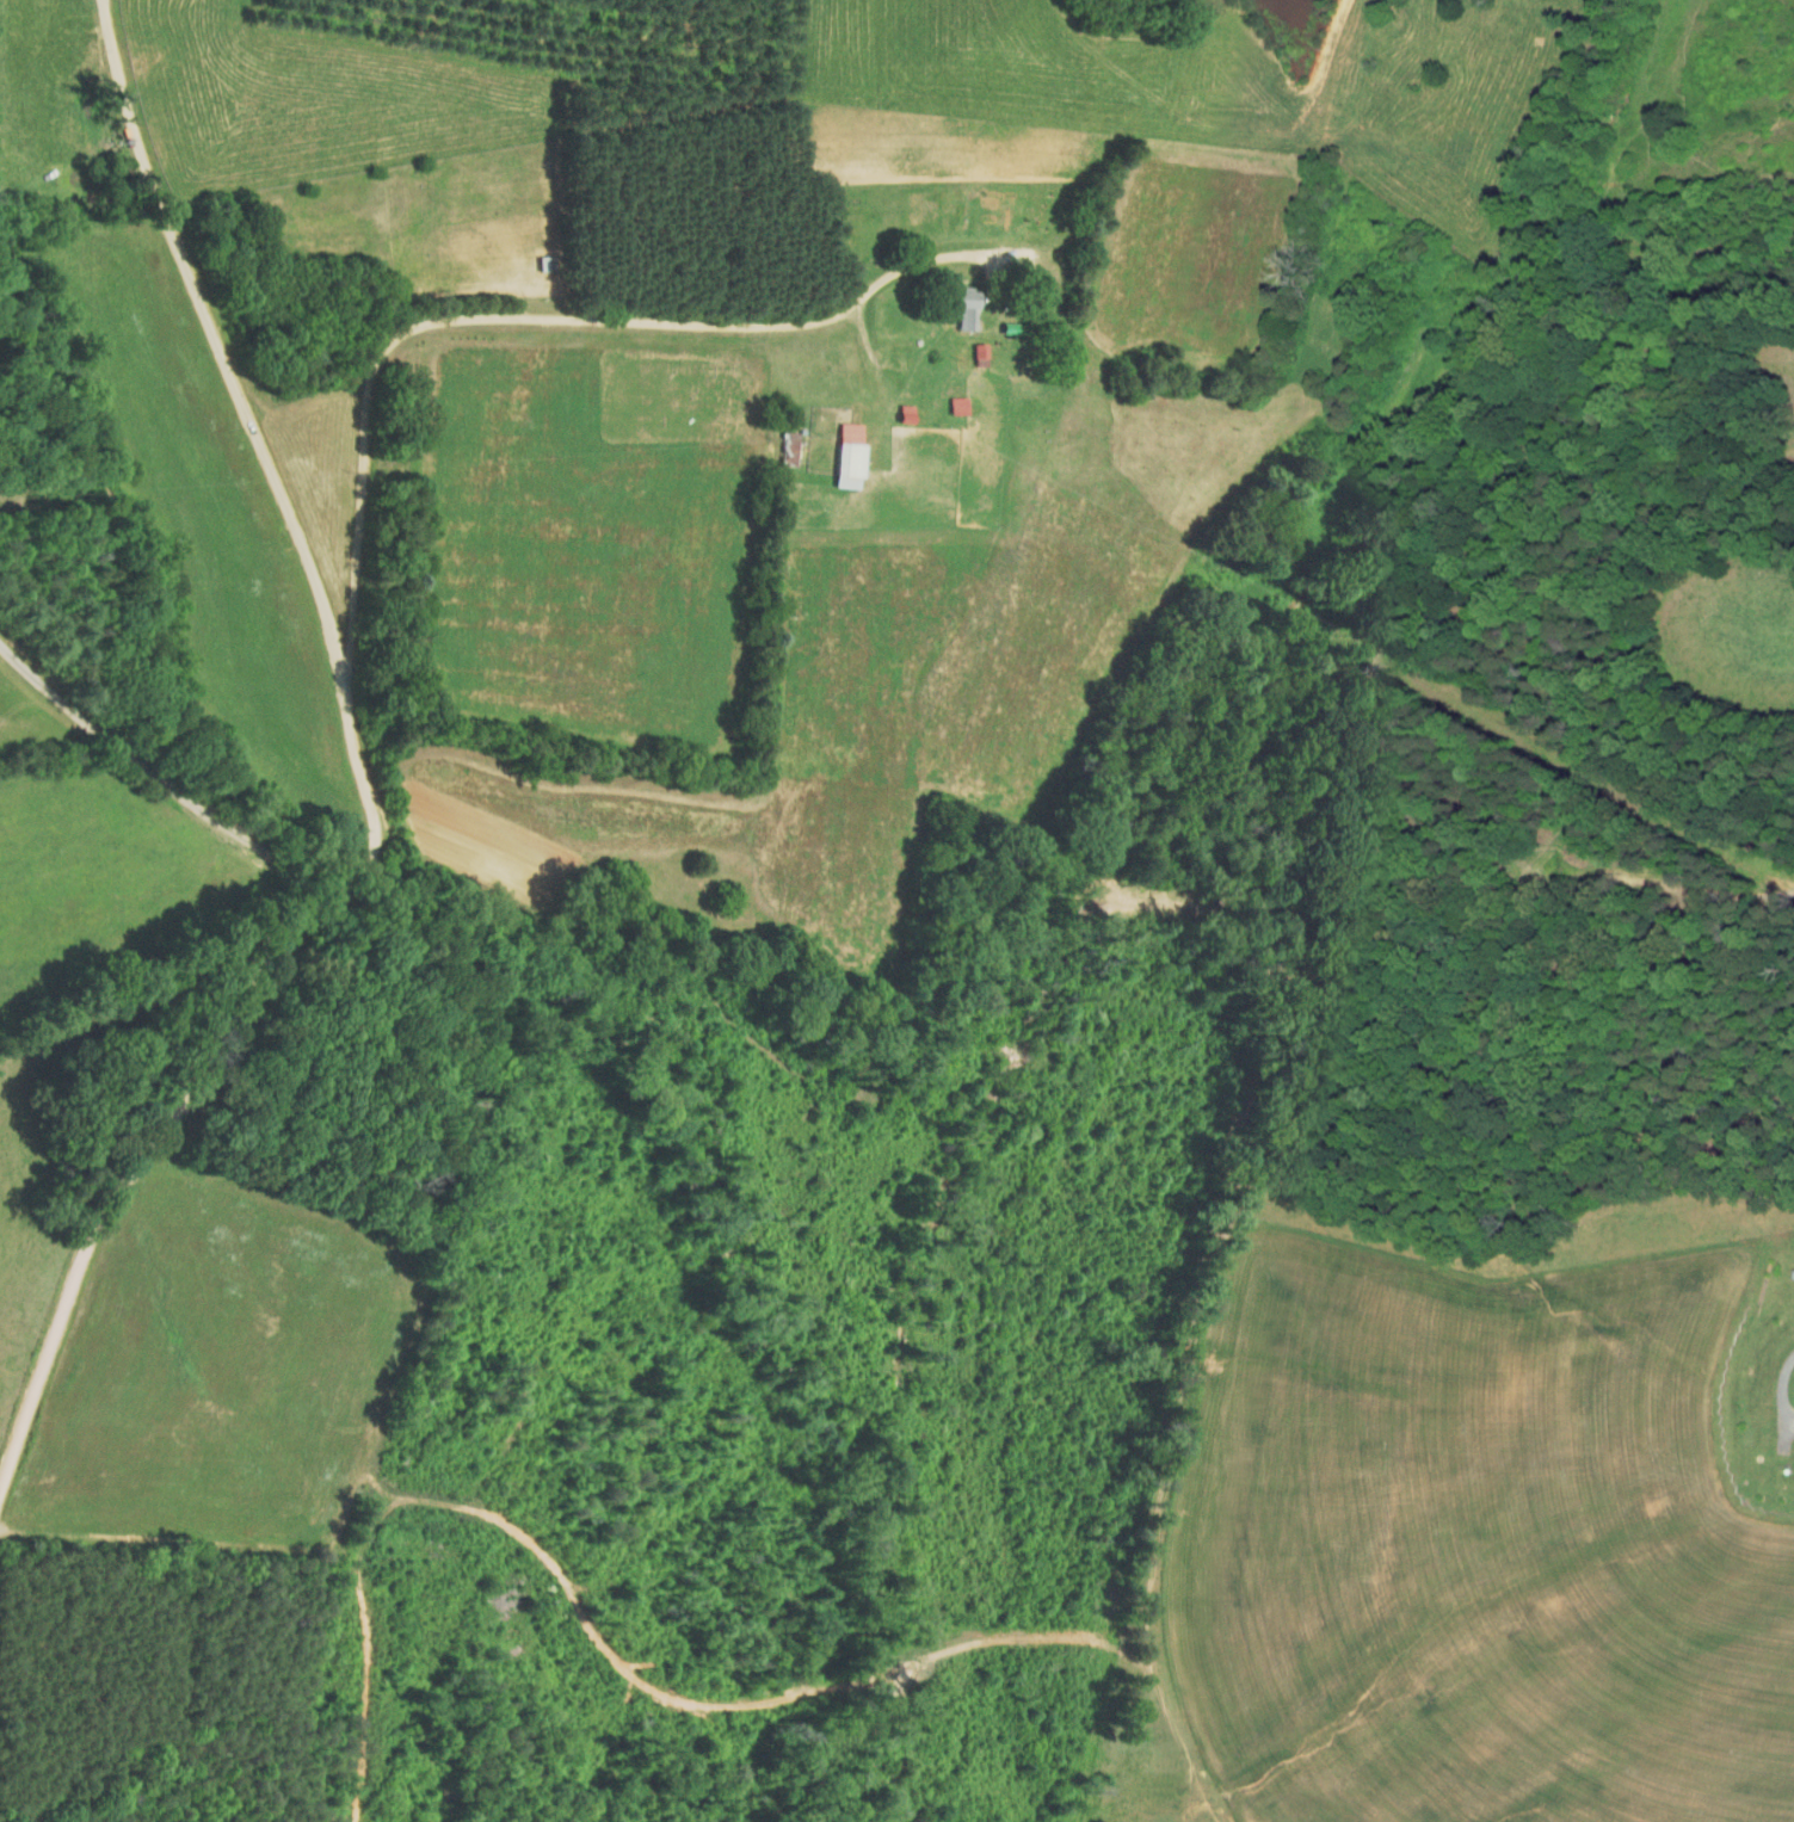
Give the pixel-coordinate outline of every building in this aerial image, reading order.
[(957,309),(956,329),(971,330),(973,290),(941,289),(940,308),(957,309)] [(984,365),(984,342),(972,343),(972,365),(984,365)] [(964,396),(948,396),(948,414),(965,414),(964,396)] [(832,487),(859,488),(861,443),(859,443),(860,423),(836,421),(832,487)] [(795,432),(779,431),(778,463),(794,463),(795,432)]
